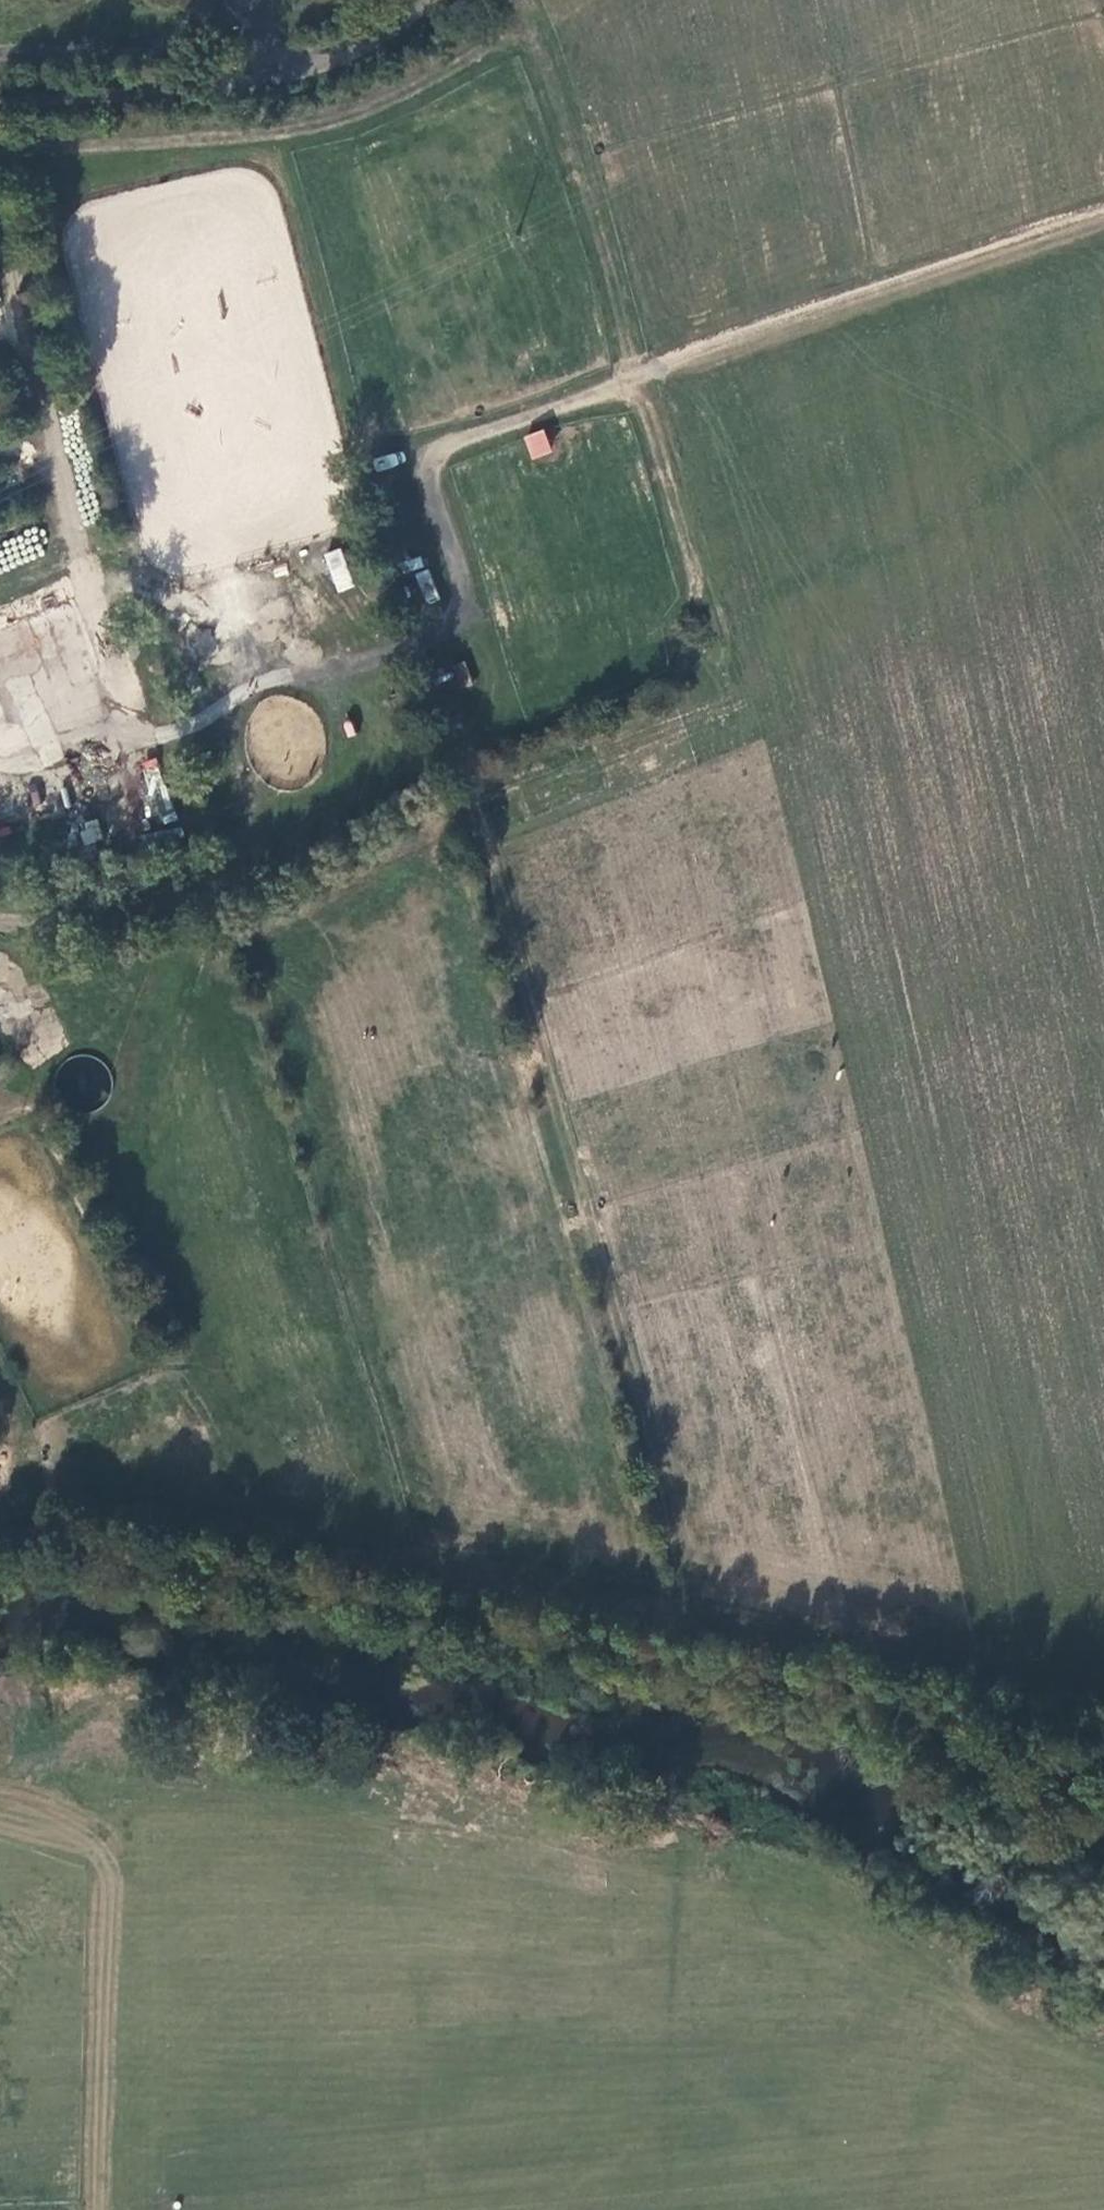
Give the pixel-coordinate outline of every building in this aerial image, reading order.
[(543,429),(523,437),(531,460),(552,452),(543,429)] [(335,593),(353,588),(342,548),(324,552),(335,593)]
